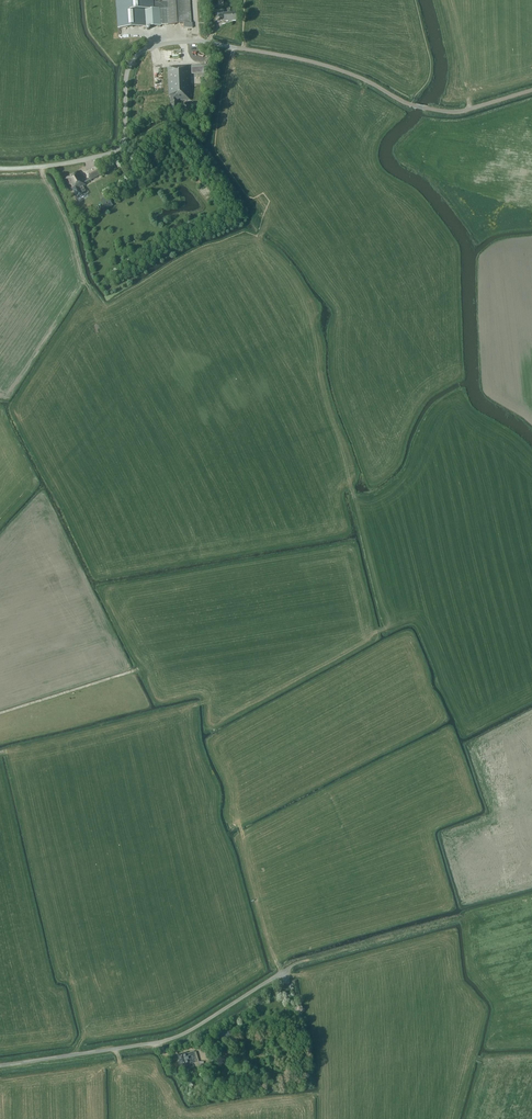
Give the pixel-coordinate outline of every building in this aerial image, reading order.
[(163,2),(151,3),(151,0),(117,0),(119,28),(183,24),(184,28),(193,28),(192,23),(191,23),(190,0),(163,0),(163,2)] [(224,16),(224,21),(237,20),(236,12),(224,12),(224,9),(215,10),(216,17),(224,16)] [(191,66),(192,74),(208,73),(208,65),(191,66)] [(190,100),(188,66),(168,67),(169,95),(170,95),(171,110),(178,110),(178,101),(190,100)] [(79,171),(66,178),(72,189),(73,188),(78,196),(82,193),(86,190),(83,186),(86,184),(85,183),(101,175),(96,167),(86,172),(89,178),(84,181),(79,171)] [(215,1043),(231,1038),(228,1030),(223,1031),(223,1032),(213,1035),(215,1043)] [(194,1052),(187,1054),(186,1053),(177,1055),(181,1067),(197,1062),(194,1052)]
